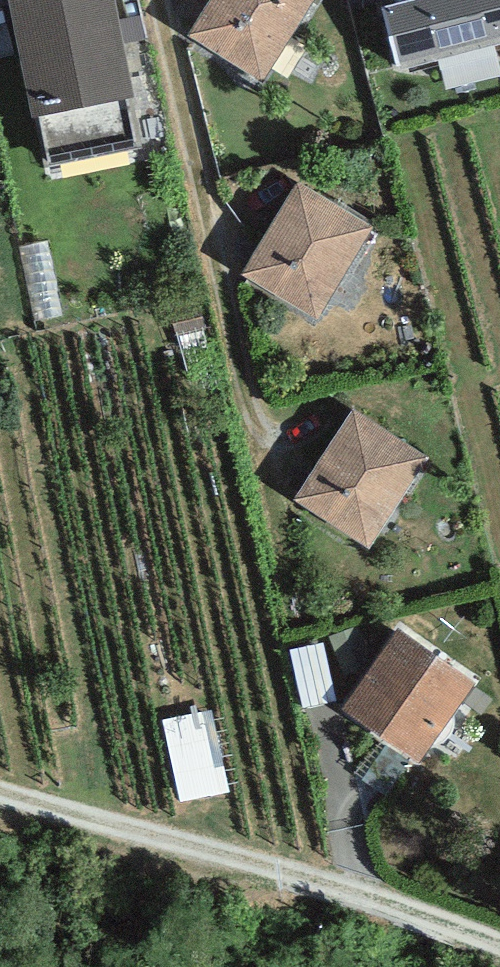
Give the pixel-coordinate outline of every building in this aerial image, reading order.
[(32,117),(133,97),(114,0),(7,0),(32,117)] [(187,34),(262,81),(313,0),(209,0),(187,34)] [(391,7),(381,9),(397,69),(499,43),(499,0),(389,0),(391,7)] [(298,181),(241,275),(319,319),(373,226),(298,181)] [(352,408),(293,500),(370,550),(427,453),(352,408)] [(398,631),(343,710),(419,762),(474,683),(398,631)] [(220,707),(176,716),(192,796),(236,787),(220,707)]
